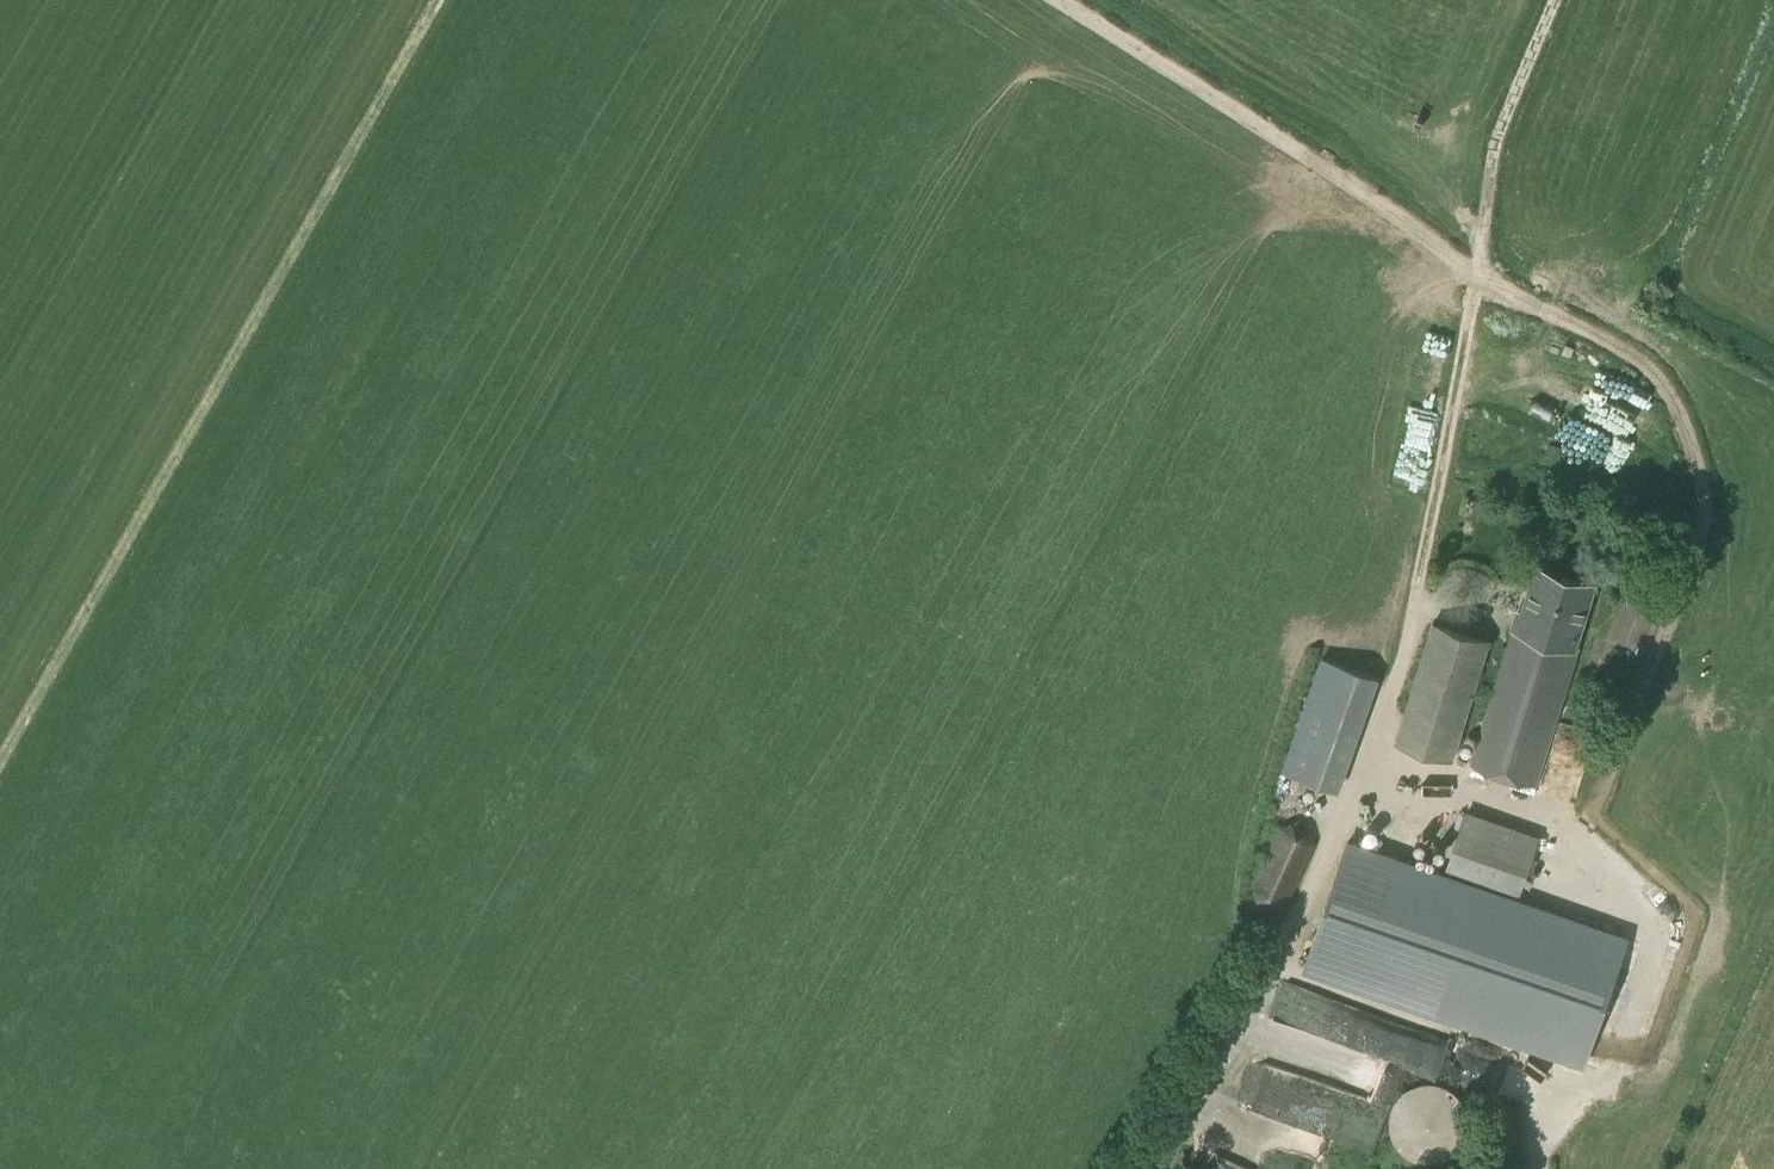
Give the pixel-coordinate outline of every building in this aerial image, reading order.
[(1520,612),(1487,718),(1473,764),(1536,783),(1578,648),(1573,647),(1593,583),(1538,566),(1524,613),(1520,612)] [(1494,645),(1433,623),(1396,732),(1458,753),(1494,645)] [(1344,787),(1380,670),(1319,652),(1283,768),(1344,787)] [(1469,812),(1453,858),(1524,883),(1540,838),(1469,812)] [(1252,885),(1257,901),(1275,909),(1290,902),(1316,843),(1279,826),(1252,885)] [(1629,941),(1444,875),(1380,852),(1382,846),(1363,839),(1361,845),(1351,842),(1307,966),(1585,1065),(1629,941)] [(1271,1020),(1402,1056),(1410,1024),(1280,988),(1271,1020)] [(1257,1061),(1244,1106),(1375,1145),(1388,1100),(1257,1061)] [(1391,1115),(1390,1127),(1392,1134),(1394,1141),(1398,1146),(1403,1152),(1408,1156),(1414,1159),(1420,1161),(1427,1162),(1434,1162),(1441,1160),(1448,1157),(1454,1152),(1460,1147),(1464,1141),(1467,1134),(1468,1127),(1468,1120),(1467,1112),(1464,1105),(1459,1099),(1453,1093),(1448,1089),(1442,1086),(1436,1085),(1430,1084),(1424,1084),(1418,1086),(1413,1088),(1406,1091),(1401,1096),(1397,1101),(1394,1107),(1391,1115)]
